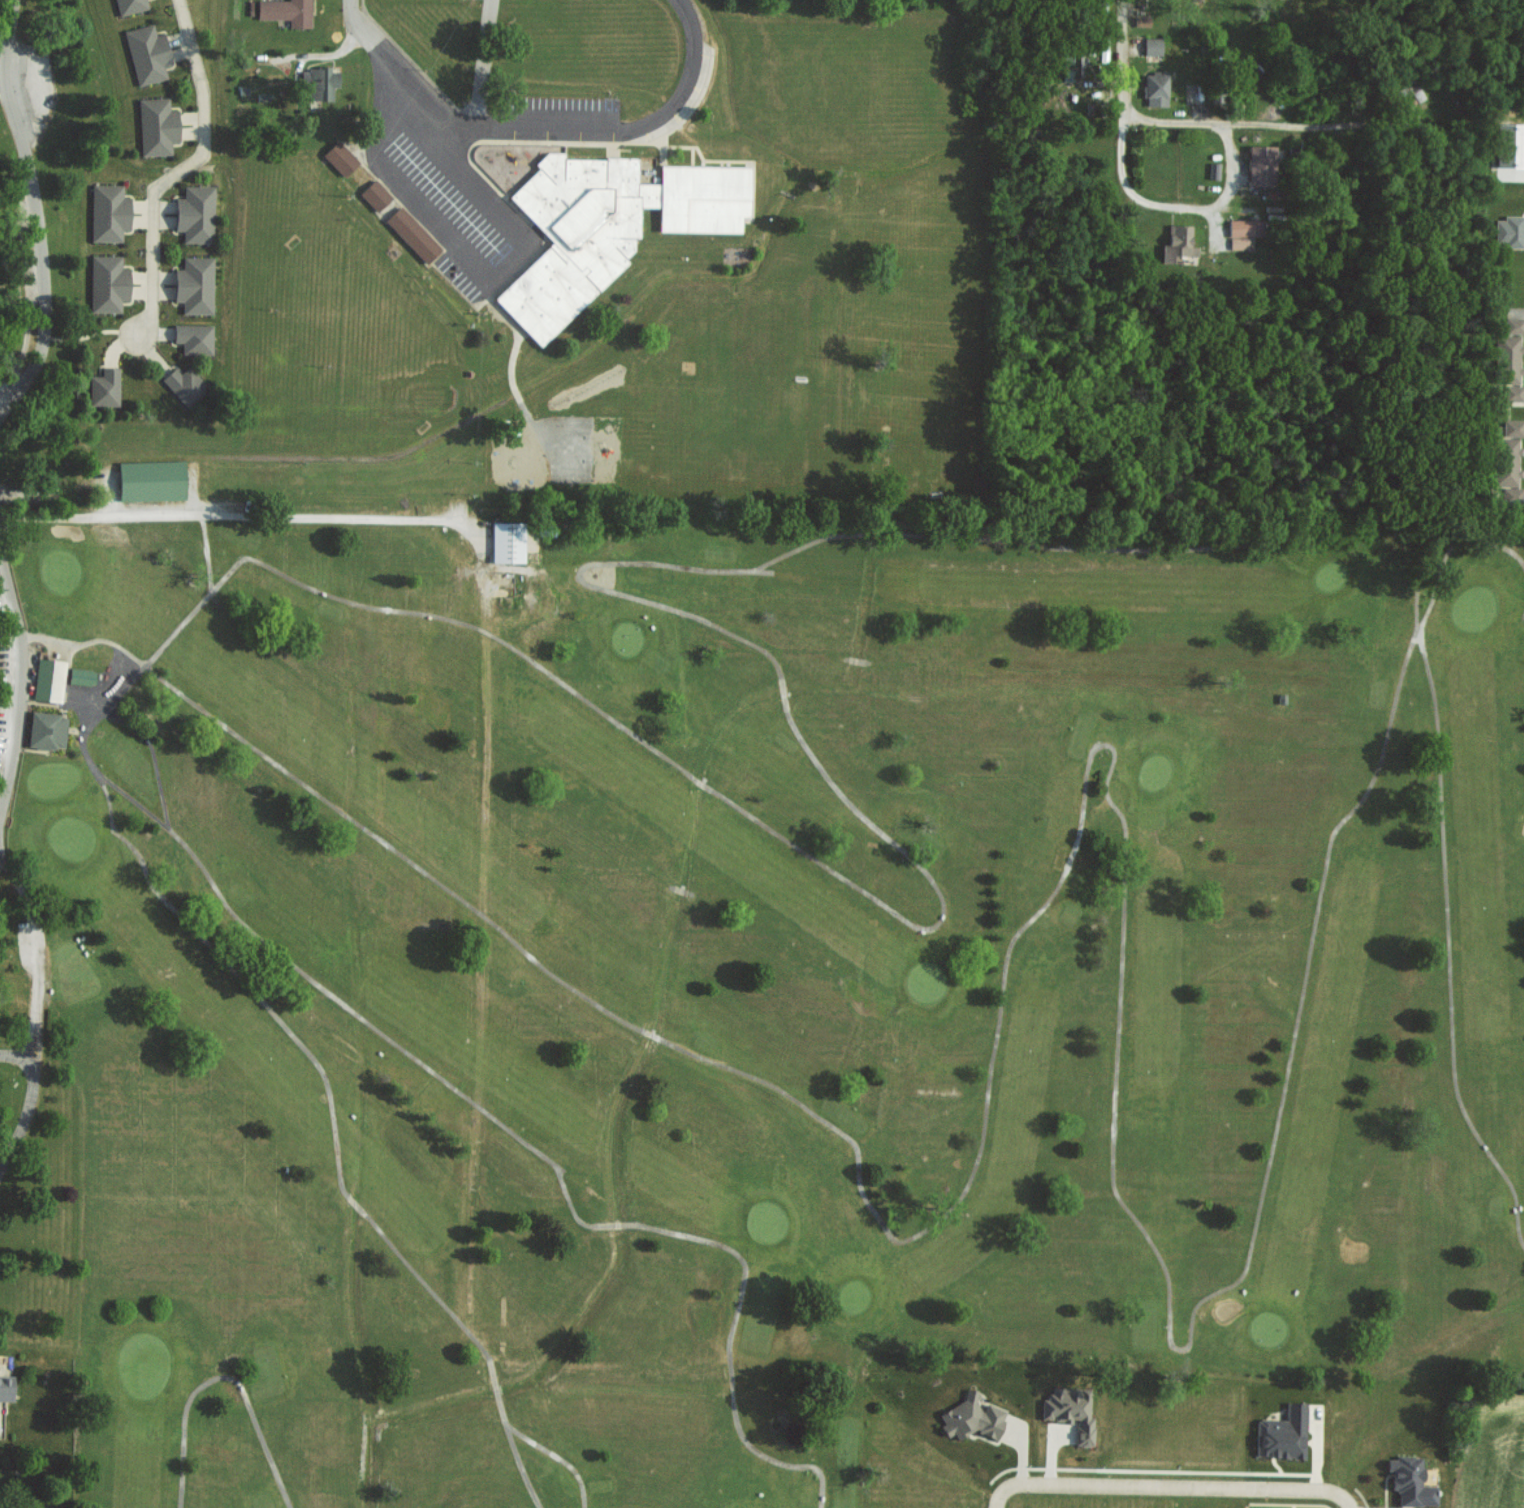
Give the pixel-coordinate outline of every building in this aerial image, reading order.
[(117,15),(147,8),(146,0),(113,0),(117,15)] [(256,19),(287,18),(287,28),(310,27),(309,0),(256,0),(256,19)] [(1134,26),(1149,26),(1149,16),(1134,16),(1134,26)] [(166,79),(163,66),(170,65),(163,32),(154,34),(152,24),(124,29),(135,85),(166,79)] [(1144,54),(1161,54),(1161,37),(1144,37),(1144,54)] [(1062,82),(1073,82),(1073,77),(1082,77),(1082,54),(1061,54),(1062,82)] [(337,71),(330,71),(330,68),(300,68),(300,87),(307,87),(307,100),(331,100),(331,87),(338,87),(337,71)] [(1167,71),(1142,72),(1143,98),(1146,98),(1146,106),(1168,105),(1167,71)] [(170,154),(170,142),(177,142),(176,109),(168,109),(168,97),(137,98),(139,155),(170,154)] [(321,154),(342,177),(357,162),(336,140),(321,154)] [(1274,186),(1275,146),(1248,145),(1247,186),(1274,186)] [(748,166),(659,165),(659,183),(636,183),(637,157),(604,157),(602,158),(565,158),(560,152),(546,152),(535,162),(535,170),(508,196),(552,243),(493,297),(538,346),(626,264),(626,257),(633,250),(633,240),(639,235),(639,207),(658,207),(658,232),(740,232),(740,217),(748,217),(748,166)] [(390,197),(373,179),(358,193),(376,211),(390,197)] [(121,242),(121,230),(128,230),(129,197),(121,197),(121,184),(90,184),(90,241),(121,242)] [(173,230),(182,231),(182,242),(213,242),(213,186),(182,185),(182,197),(174,197),(173,230)] [(384,220),(424,264),(440,250),(399,206),(384,220)] [(1495,219),(1494,247),(1522,247),(1523,215),(1503,215),(1502,219),(1495,219)] [(1228,237),(1257,236),(1257,219),(1228,220),(1228,237)] [(1191,225),(1168,224),(1167,244),(1161,244),(1161,262),(1174,262),(1174,255),(1196,256),(1197,246),(1190,245),(1191,225)] [(1229,249),(1246,249),(1246,238),(1229,237),(1229,249)] [(128,268),(120,267),(120,256),(90,255),(89,312),(119,312),(120,301),(128,301),(128,268)] [(172,301),(181,301),(181,313),(211,314),(212,257),(181,256),(181,268),(173,268),(172,301)] [(1523,323),(1523,317),(1504,317),(1504,333),(1523,333),(1523,323)] [(172,342),(181,342),(181,354),(211,355),(212,324),(173,324),(172,342)] [(1495,383),(1519,383),(1519,373),(1522,373),(1521,335),(1495,335),(1495,383)] [(179,373),(175,367),(160,378),(184,409),(207,391),(188,366),(179,373)] [(88,375),(89,406),(118,405),(117,367),(100,368),(100,375),(88,375)] [(1523,385),(1503,385),(1503,400),(1523,401),(1523,385)] [(1523,419),(1503,419),(1502,436),(1523,436),(1523,419)] [(1519,485),(1519,438),(1494,438),(1494,485),(1519,485)] [(183,460),(117,462),(118,501),(184,499),(183,460)] [(1522,504),(1522,487),(1501,487),(1501,504),(1522,504)] [(523,563),(524,522),(491,522),(491,562),(523,563)] [(64,660),(37,657),(32,699),(59,702),(64,660)] [(92,685),(95,670),(69,666),(67,681),(92,685)] [(30,710),(26,745),(62,749),(66,714),(30,710)] [(12,1400),(12,1376),(0,1376),(0,1400),(12,1400)] [(1092,1445),(1093,1416),(1089,1415),(1089,1387),(1049,1386),(1049,1398),(1041,1398),(1040,1420),(1075,1421),(1074,1445),(1092,1445)] [(1005,1408),(984,1403),(981,1413),(977,1405),(981,1391),(966,1387),(963,1399),(937,1414),(942,1421),(940,1426),(946,1437),(953,1433),(957,1439),(976,1428),(979,1434),(997,1439),(1003,1419),(1002,1419),(1005,1408)] [(1304,1458),(1305,1402),(1285,1401),(1285,1419),(1256,1418),(1255,1456),(1304,1458)] [(1436,1505),(1436,1485),(1423,1485),(1422,1456),(1386,1457),(1386,1470),(1391,1470),(1391,1490),(1397,1490),(1398,1506),(1436,1505)]
